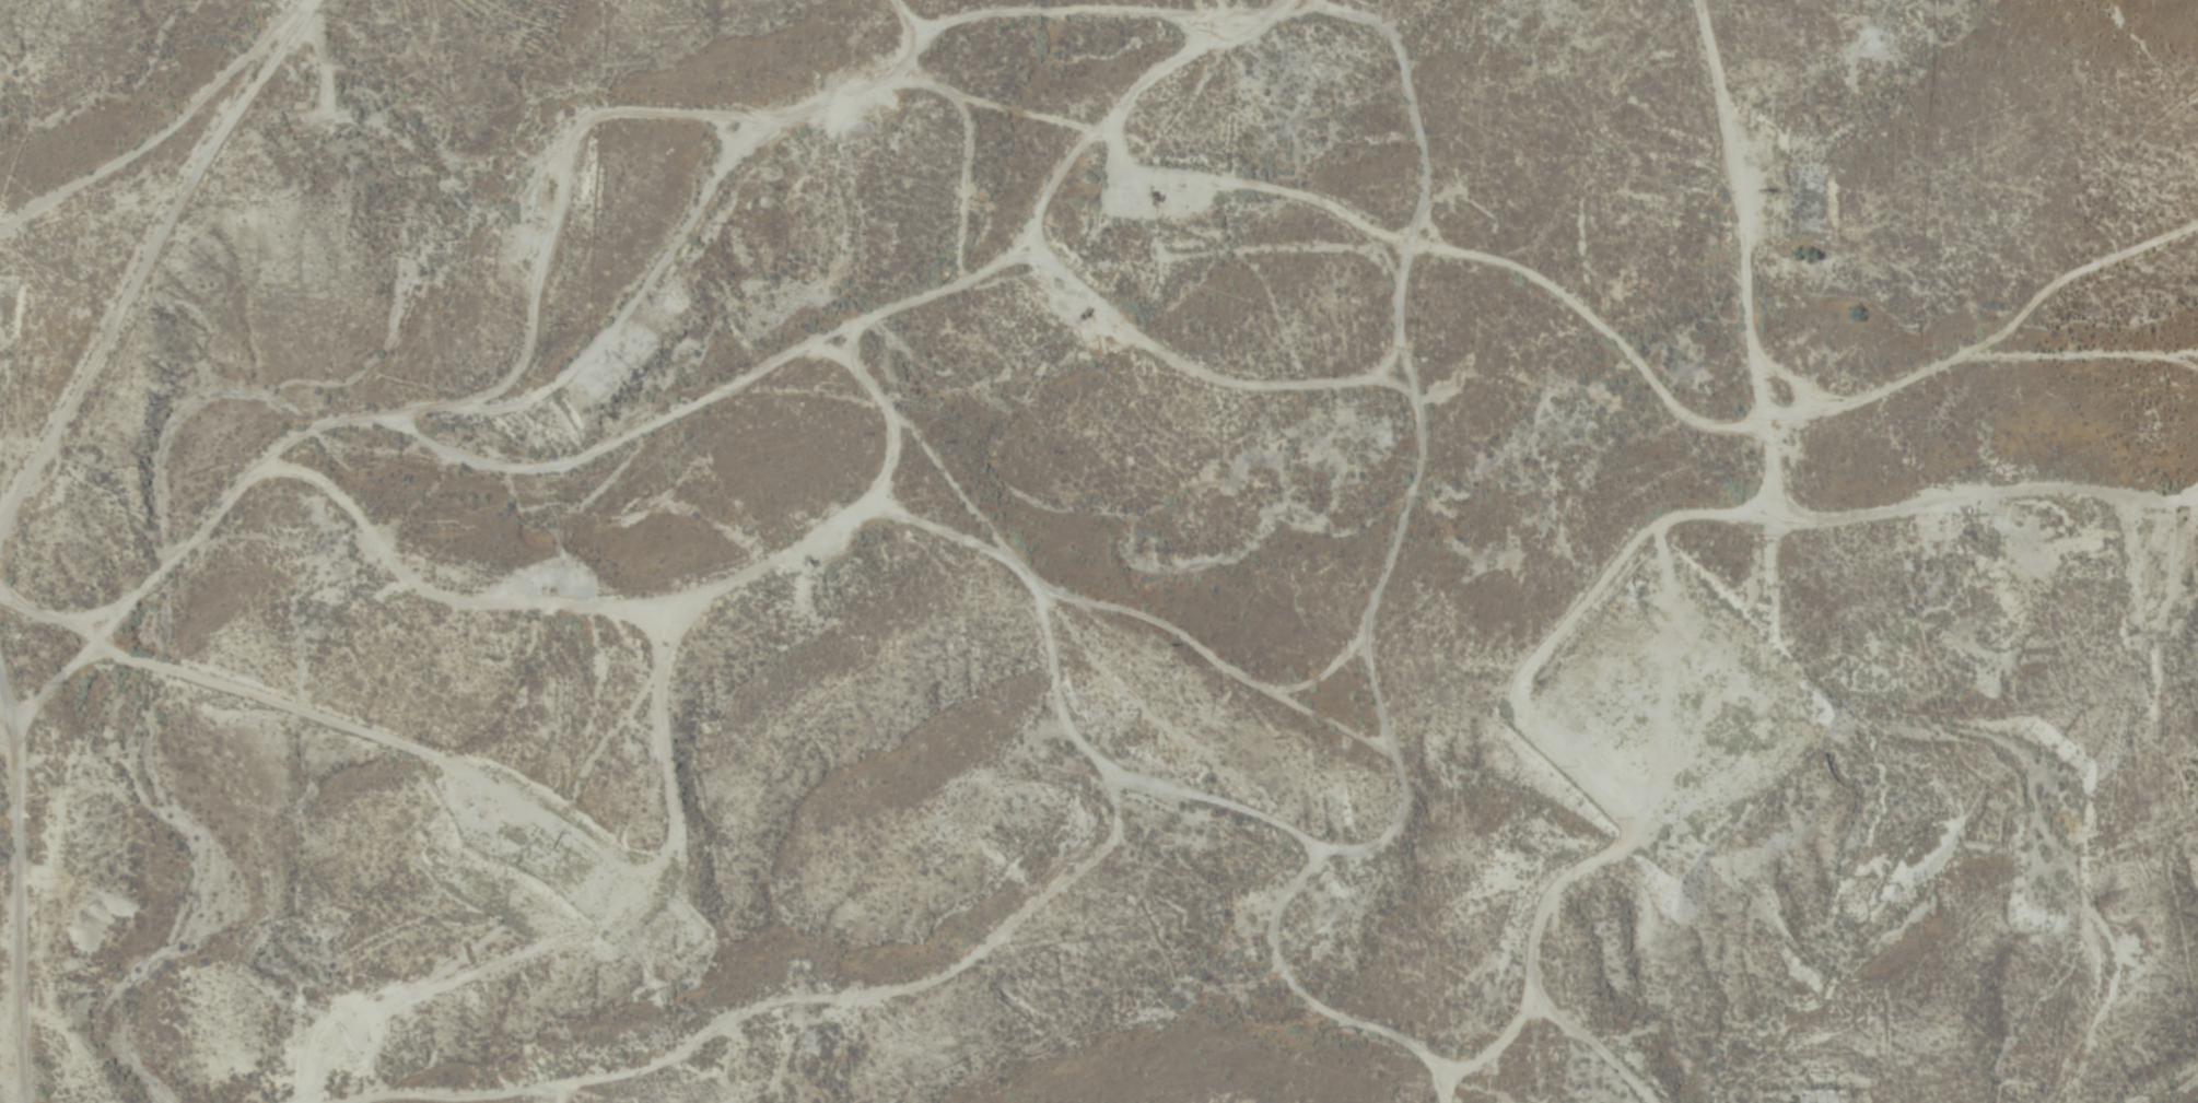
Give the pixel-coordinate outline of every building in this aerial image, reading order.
[(2156,572),(2154,561),(2145,563),(2146,573),(2156,572)]
